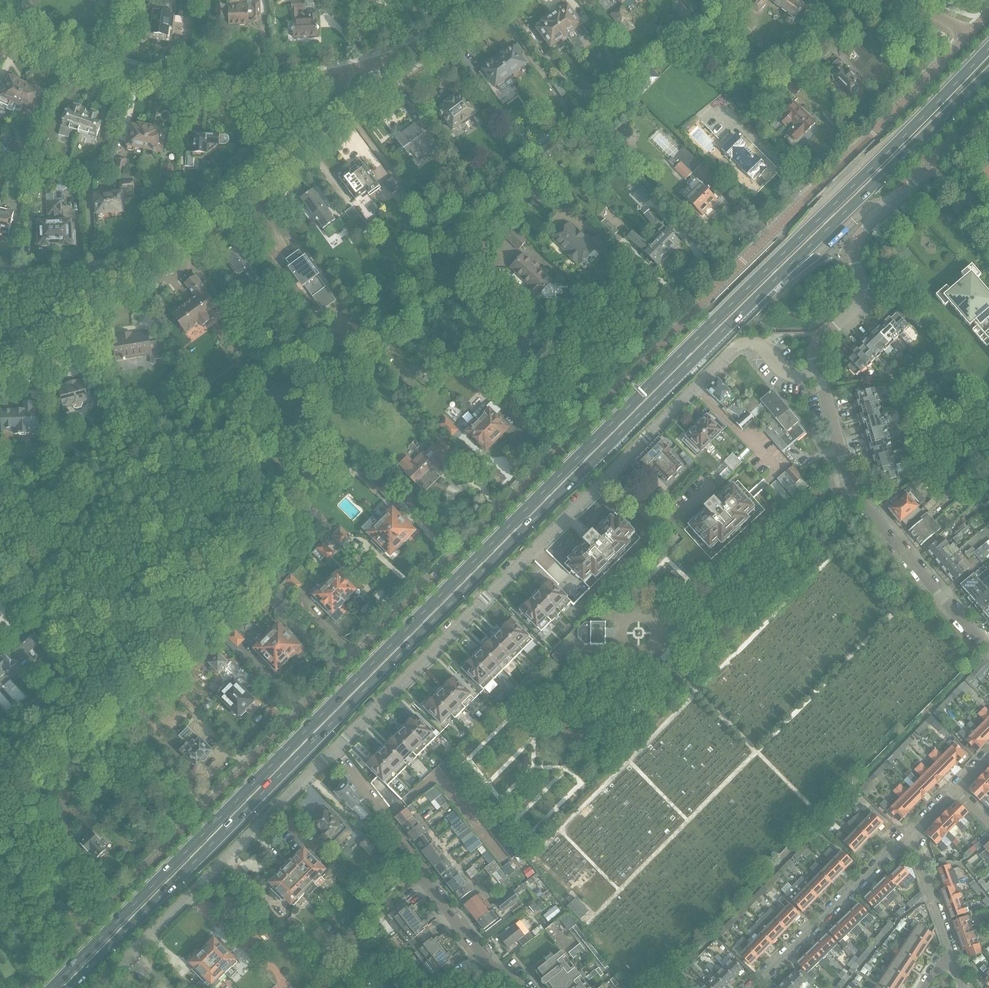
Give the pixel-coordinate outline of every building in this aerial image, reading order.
[(176,15),(184,17),(186,0),(178,0),(176,15)] [(750,5),(757,11),(760,11),(766,1),(766,0),(754,0),(750,5)] [(773,3),(788,14),(789,13),(796,18),(804,6),(796,0),(775,0),(773,3)] [(294,38),(317,37),(316,12),(309,12),(309,20),(304,20),(304,19),(298,19),(298,10),(305,9),(305,1),(292,2),(294,38)] [(697,9),(691,1),(687,4),(693,12),(697,9)] [(225,10),(225,6),(217,6),(218,19),(230,19),(230,24),(249,24),(249,15),(253,15),(260,15),(260,2),(252,2),(252,6),(248,6),(248,5),(242,5),(242,7),(230,7),(230,10),(225,10)] [(585,31),(581,25),(566,5),(564,5),(559,8),(559,11),(552,17),(566,36),(571,42),(585,31)] [(631,18),(623,7),(611,16),(619,27),(622,25),(628,33),(635,28),(629,20),(631,18)] [(684,22),(690,17),(683,8),(677,12),(680,16),(672,22),(676,27),(684,22)] [(172,22),(173,15),(171,15),(171,13),(168,13),(167,14),(155,12),(152,33),(167,35),(169,22),(172,22)] [(551,48),(566,36),(552,17),(544,22),(543,21),(541,21),(535,26),(535,28),(551,48)] [(842,49),(850,57),(856,51),(847,43),(842,49)] [(510,75),(525,64),(513,48),(508,51),(507,49),(501,53),(503,55),(498,59),(510,75)] [(495,87),(510,75),(498,59),(493,63),(491,61),(487,65),(488,66),(483,70),(495,87)] [(859,91),(859,89),(858,88),(858,86),(859,85),(858,84),(860,82),(849,70),(847,71),(838,61),(832,67),(839,74),(834,79),(835,80),(834,81),(847,94),(848,93),(849,95),(851,93),(852,94),(853,94),(855,95),(856,94),(857,93),(858,92),(859,91)] [(612,77),(614,79),(619,86),(626,81),(619,71),(612,77)] [(634,90),(640,97),(657,80),(650,74),(634,90)] [(795,76),(786,85),(797,96),(806,86),(795,76)] [(26,86),(18,82),(18,81),(14,79),(12,80),(10,78),(6,87),(2,88),(0,92),(2,94),(1,96),(2,96),(0,100),(0,102),(8,106),(15,109),(26,86)] [(465,126),(466,124),(465,123),(478,113),(456,84),(449,89),(455,96),(437,109),(440,113),(438,114),(444,121),(445,120),(454,131),(459,127),(461,129),(465,126)] [(21,112),(24,106),(33,110),(34,109),(35,108),(37,104),(37,103),(41,93),(39,92),(39,91),(35,89),(33,89),(26,86),(15,109),(21,112)] [(626,88),(618,94),(622,99),(630,93),(626,88)] [(592,113),(600,108),(593,98),(585,103),(592,113)] [(787,133),(788,134),(795,142),(804,134),(805,134),(815,124),(807,116),(810,114),(803,107),(801,109),(794,102),(782,113),(783,114),(777,120),(785,128),(791,123),(794,126),(787,133)] [(79,132),(86,110),(75,106),(74,109),(69,107),(66,114),(63,120),(64,120),(63,124),(71,127),(70,129),(79,132)] [(79,132),(80,132),(89,135),(90,133),(97,135),(99,132),(102,126),(100,125),(103,119),(97,116),(98,114),(86,110),(79,132)] [(749,120),(763,134),(768,129),(754,115),(749,120)] [(591,125),(595,131),(602,124),(598,119),(591,125)] [(28,139),(33,127),(25,123),(20,136),(28,139)] [(144,150),(149,128),(138,125),(138,128),(132,127),(127,151),(134,152),(134,150),(135,150),(135,148),(144,150)] [(419,161),(434,150),(415,125),(396,139),(408,155),(412,152),(419,161)] [(160,158),(165,134),(159,132),(160,130),(149,128),(144,150),(153,152),(153,154),(154,154),(154,157),(160,158)] [(590,132),(586,129),(578,138),(585,144),(593,134),(590,132)] [(202,134),(197,133),(196,142),(195,142),(194,153),(193,153),(193,157),(201,158),(218,145),(218,144),(226,144),(227,144),(228,143),(229,143),(229,142),(230,141),(230,140),(230,139),(229,139),(229,138),(229,137),(228,137),(228,136),(227,136),(226,136),(202,134)] [(46,145),(48,138),(42,136),(40,143),(46,145)] [(563,148),(553,136),(547,140),(548,141),(542,145),(541,145),(535,149),(546,164),(552,160),(563,148)] [(761,175),(767,170),(765,168),(767,167),(756,156),(752,159),(743,149),(745,146),(735,136),(722,150),(731,160),(732,159),(742,169),(742,170),(753,181),(760,174),(761,175)] [(16,152),(22,140),(17,138),(8,144),(11,150),(16,152)] [(22,140),(16,152),(21,154),(27,153),(26,142),(22,140)] [(441,143),(435,148),(440,153),(445,149),(441,143)] [(684,147),(681,150),(677,146),(669,154),(672,157),(668,161),(675,168),(675,169),(686,180),(693,173),(697,169),(686,158),(691,154),(684,147)] [(124,172),(127,160),(118,158),(116,170),(124,172)] [(526,169),(522,163),(517,167),(521,173),(526,169)] [(175,166),(164,164),(162,177),(173,178),(175,166)] [(351,169),(370,196),(382,188),(364,164),(358,168),(356,165),(351,169)] [(370,196),(351,169),(345,173),(342,169),(334,174),(338,180),(340,178),(346,186),(344,188),(352,199),(354,197),(356,200),(362,196),(363,199),(369,195),(370,196)] [(83,173),(84,191),(94,191),(94,180),(90,180),(90,175),(83,173)] [(135,181),(133,181),(133,174),(121,174),(121,182),(122,182),(123,192),(120,192),(120,194),(98,195),(99,213),(113,213),(113,216),(124,216),(123,212),(124,212),(123,196),(136,195),(135,181)] [(393,194),(401,188),(393,177),(385,183),(393,194)] [(531,187),(540,194),(548,185),(538,178),(531,187)] [(709,193),(695,179),(681,194),(692,205),(692,206),(689,209),(700,220),(706,215),(708,217),(715,211),(712,208),(718,202),(721,199),(715,193),(712,195),(709,192),(709,193)] [(635,195),(645,205),(654,196),(644,186),(635,195)] [(342,229),(340,226),(314,191),(302,200),(308,208),(309,208),(317,220),(316,220),(319,223),(318,224),(320,228),(322,227),(324,230),(331,225),(335,230),(336,230),(338,232),(342,229)] [(72,221),(62,221),(61,202),(65,201),(65,196),(63,196),(63,193),(56,193),(57,196),(55,196),(57,243),(62,243),(62,244),(63,244),(63,246),(71,246),(71,243),(73,243),(73,232),(74,232),(74,224),(72,224),(72,221)] [(52,243),(57,243),(55,196),(55,202),(48,202),(48,222),(38,222),(38,225),(36,225),(37,234),(39,234),(39,244),(43,244),(43,247),(52,247),(52,244),(52,243)] [(158,211),(158,210),(167,208),(166,203),(158,206),(158,205),(152,205),(152,211),(158,211)] [(8,211),(0,209),(0,235),(9,237),(15,211),(8,209),(8,211)] [(652,240),(668,256),(669,255),(670,255),(676,249),(675,248),(679,244),(665,228),(650,210),(643,216),(657,234),(653,238),(652,240)] [(370,228),(361,217),(353,223),(361,234),(370,228)] [(598,228),(611,240),(619,232),(606,219),(598,228)] [(578,266),(593,250),(568,225),(553,241),(566,253),(565,254),(577,266),(577,265),(578,266)] [(518,249),(527,240),(515,228),(506,237),(518,249)] [(649,235),(643,242),(628,230),(623,237),(641,250),(658,266),(661,262),(662,263),(668,257),(667,257),(668,256),(652,240),(653,238),(649,235)] [(602,252),(611,244),(601,234),(592,243),(602,252)] [(251,265),(237,246),(225,255),(229,261),(228,263),(237,275),(239,274),(239,275),(244,272),(249,279),(247,280),(251,285),(261,277),(258,272),(257,273),(251,265)] [(319,305),(332,295),(300,251),(286,260),(292,268),(294,267),(305,283),(303,284),(319,305)] [(532,263),(524,255),(512,268),(530,285),(528,286),(538,296),(551,282),(538,269),(540,268),(533,261),(532,263)] [(977,279),(981,275),(972,265),(962,274),(965,278),(951,291),(947,286),(936,296),(945,306),(949,303),(970,327),(974,323),(978,327),(973,331),(980,339),(988,331),(988,293),(977,279)] [(173,315),(186,333),(200,323),(202,327),(211,321),(208,317),(218,310),(205,292),(206,291),(196,276),(185,284),(195,298),(192,301),(191,299),(185,303),(187,305),(173,315)] [(609,311),(616,313),(619,305),(613,303),(609,311)] [(393,314),(388,308),(381,313),(385,319),(393,314)] [(885,322),(899,336),(909,327),(895,312),(889,318),(889,319),(886,322),(885,322)] [(890,345),(899,336),(885,322),(879,327),(880,328),(876,331),(890,345)] [(880,355),(890,345),(876,331),(872,335),(867,340),(867,341),(880,355)] [(980,339),(987,347),(988,346),(988,331),(980,339)] [(166,340),(150,343),(148,332),(113,338),(116,360),(152,355),(152,354),(155,354),(156,359),(169,358),(166,340)] [(871,364),(880,355),(867,341),(863,344),(857,349),(857,350),(871,364)] [(861,373),(871,364),(857,350),(854,353),(853,353),(848,359),(855,367),(851,371),(855,375),(859,370),(861,373)] [(347,364),(341,356),(336,359),(343,367),(347,364)] [(478,388),(482,384),(476,378),(472,382),(478,388)] [(743,406),(738,401),(738,400),(737,399),(718,379),(707,390),(727,411),(728,410),(729,411),(737,415),(740,419),(736,422),(743,430),(755,419),(750,414),(748,412),(743,406)] [(86,380),(79,382),(78,380),(66,383),(67,385),(59,387),(65,408),(74,405),(74,407),(77,409),(82,407),(84,404),(83,403),(92,400),(98,399),(99,402),(108,400),(104,382),(88,386),(86,380)] [(37,400),(46,399),(45,385),(33,385),(33,398),(37,397),(37,400)] [(859,407),(878,402),(874,389),(871,390),(870,388),(865,389),(866,392),(855,395),(857,403),(858,402),(859,407)] [(504,412),(508,409),(490,391),(486,394),(504,412)] [(775,420),(787,409),(772,391),(760,402),(758,399),(755,395),(743,406),(748,412),(750,414),(755,419),(761,414),(759,413),(765,408),(775,420)] [(2,430),(8,430),(15,429),(15,434),(33,433),(32,428),(35,428),(35,427),(40,427),(39,418),(35,419),(35,411),(34,410),(33,402),(24,402),(25,410),(1,411),(1,423),(2,423),(2,430)] [(863,420),(882,415),(878,402),(859,407),(859,408),(861,416),(862,415),(863,420)] [(500,422),(488,410),(489,408),(484,403),(473,415),(477,420),(476,421),(497,441),(498,440),(500,441),(504,437),(503,435),(510,428),(501,420),(500,422)] [(793,418),(794,417),(787,409),(775,420),(763,430),(782,453),(805,434),(793,418)] [(888,413),(882,415),(863,420),(864,425),(866,433),(867,433),(892,426),(888,413)] [(698,424),(696,426),(712,441),(726,427),(715,416),(711,420),(707,415),(703,419),(701,418),(697,422),(698,424)] [(446,418),(440,425),(452,437),(459,431),(446,418)] [(496,442),(497,441),(476,421),(465,432),(477,444),(476,445),(485,454),(490,448),(493,448),(496,445),(496,442)] [(682,440),(687,444),(698,456),(712,441),(696,426),(695,428),(693,427),(689,431),(689,433),(682,440)] [(895,438),(892,426),(867,433),(868,438),(867,438),(870,445),(895,438)] [(635,462),(648,474),(648,475),(653,469),(667,482),(682,466),(669,453),(672,451),(658,438),(635,462)] [(895,438),(870,445),(871,450),(873,458),(874,458),(892,452),(899,451),(899,450),(900,450),(898,442),(897,443),(895,438)] [(419,456),(412,463),(407,458),(399,465),(406,471),(404,473),(415,484),(433,466),(438,470),(447,461),(443,457),(445,454),(436,445),(434,448),(432,447),(425,453),(424,451),(419,456)] [(877,471),(877,470),(896,465),(892,452),(874,458),(875,463),(874,463),(877,471)] [(733,471),(729,466),(737,458),(732,454),(722,464),(726,469),(720,476),(716,480),(720,484),(733,471)] [(741,463),(737,458),(729,466),(733,471),(741,463)] [(878,475),(880,483),(891,480),(891,483),(900,480),(896,465),(877,470),(878,475)] [(966,481),(968,484),(977,476),(967,465),(955,476),(962,484),(966,481)] [(808,486),(792,467),(777,479),(794,499),(808,486)] [(388,498),(394,493),(399,487),(388,477),(383,482),(383,483),(378,489),(388,498)] [(980,488),(985,493),(988,490),(988,488),(981,478),(973,485),(978,490),(980,488)] [(691,524),(689,526),(684,530),(711,560),(765,510),(752,495),(738,480),(733,485),(731,486),(729,486),(725,490),(726,492),(724,493),(716,501),(714,499),(705,508),(706,509),(698,517),(696,519),(694,518),(692,520),(690,522),(691,524)] [(890,509),(890,510),(900,521),(926,499),(913,483),(904,490),(907,494),(890,509)] [(655,495),(664,504),(670,498),(661,489),(655,495)] [(408,537),(414,532),(413,531),(414,531),(409,527),(412,524),(400,513),(397,516),(390,509),(384,515),(385,516),(380,521),(402,543),(403,543),(405,543),(408,540),(408,537)] [(641,538),(634,532),(619,517),(615,513),(611,517),(606,522),(604,522),(600,526),(600,528),(599,529),(594,534),(593,532),(584,541),(585,543),(579,549),(577,548),(573,552),(574,554),(568,560),(565,564),(569,568),(572,571),(573,572),(577,576),(584,583),(590,589),(641,538)] [(915,538),(935,522),(928,514),(909,531),(915,538)] [(401,545),(402,543),(380,521),(373,528),(372,527),(367,533),(374,540),(371,542),(383,554),(386,551),(390,555),(390,554),(391,555),(396,550),(398,550),(401,547),(401,545)] [(935,522),(915,538),(921,545),(941,528),(935,522)] [(961,532),(963,535),(966,532),(970,528),(968,526),(961,532)] [(331,536),(341,546),(350,536),(341,527),(331,536)] [(965,537),(963,535),(961,532),(953,539),(957,543),(965,537)] [(933,557),(948,545),(942,537),(926,549),(933,557)] [(988,540),(986,543),(977,551),(974,553),(982,562),(986,557),(988,559),(988,540)] [(328,559),(334,553),(323,542),(317,548),(328,559)] [(951,556),(955,553),(948,545),(933,557),(940,566),(951,556)] [(974,553),(977,551),(973,547),(965,554),(969,558),(974,553)] [(947,574),(962,561),(960,558),(956,561),(951,556),(940,566),(947,574)] [(962,561),(947,574),(953,582),(969,569),(962,561)] [(981,582),(977,578),(987,570),(984,566),(974,574),(973,574),(960,585),(967,594),(981,582)] [(349,597),(354,593),(354,589),(350,586),(352,584),(348,580),(346,582),(338,573),(326,585),(344,603),(344,602),(346,602),(350,599),(349,597)] [(288,597),(295,589),(297,591),(302,585),(291,574),(286,580),(278,588),(288,597)] [(988,591),(988,590),(988,586),(988,585),(988,576),(981,582),(967,594),(974,602),(988,591)] [(389,740),(381,748),(377,752),(373,756),(369,760),(370,762),(366,765),(388,787),(398,776),(407,767),(408,766),(417,757),(427,747),(437,737),(455,719),(465,709),(466,708),(484,690),(494,679),(503,670),(513,660),(523,651),(533,640),(542,632),(552,622),(552,621),(572,602),(567,598),(561,591),(550,581),(547,584),(545,583),(541,587),(537,591),(533,595),(527,601),(523,605),(506,622),(502,626),(499,630),(495,634),(489,640),(485,644),(477,651),(473,655),(469,659),(465,663),(449,680),(445,684),(441,688),(437,692),(431,698),(427,702),(410,718),(406,722),(403,726),(399,730),(393,736),(389,740)] [(343,604),(344,603),(326,585),(314,596),(323,605),(321,607),(325,611),(327,609),(331,613),(334,613),(338,609),(340,609),(343,606),(343,604)] [(275,611),(288,599),(278,589),(266,602),(275,611)] [(988,604),(988,592),(988,591),(974,602),(981,611),(988,604)] [(578,630),(578,637),(576,639),(581,644),(583,642),(585,644),(590,644),(590,645),(592,645),(592,644),(604,644),(604,645),(605,645),(605,621),(604,621),(604,623),(592,623),(592,621),(590,621),(590,623),(585,623),(582,626),(582,628),(581,627),(578,630)] [(293,654),(298,648),(298,646),(295,643),(298,640),(286,628),(283,631),(277,625),(271,631),(265,638),(288,659),(289,658),(291,658),(293,656),(293,654)] [(8,671),(11,669),(11,668),(14,665),(18,662),(42,642),(30,628),(8,648),(6,649),(7,650),(3,653),(0,655),(0,678),(8,671)] [(238,647),(245,640),(235,630),(228,637),(229,638),(225,642),(235,651),(238,647)] [(287,660),(288,659),(265,638),(259,644),(258,643),(253,649),(260,655),(257,658),(269,670),(272,666),(275,670),(278,670),(282,665),(284,665),(287,663),(287,660)] [(572,649),(566,643),(565,642),(552,656),(559,663),(572,649)] [(228,662),(219,653),(216,650),(210,655),(213,658),(209,663),(218,672),(228,662)] [(249,663),(244,658),(240,662),(245,667),(249,663)] [(988,668),(988,666),(984,661),(973,672),(979,678),(988,668)] [(973,684),(979,678),(973,672),(967,678),(973,684)] [(255,703),(255,699),(253,698),(251,698),(234,681),(229,686),(231,687),(220,698),(233,711),(232,713),(235,715),(237,715),(239,717),(240,715),(241,716),(244,713),(243,712),(249,706),(252,705),(255,703)] [(962,691),(967,686),(963,683),(958,688),(962,691)] [(957,696),(962,691),(958,688),(953,693),(957,696)] [(193,714),(198,709),(185,696),(180,701),(193,714)] [(948,705),(953,700),(949,697),(944,702),(948,705)] [(943,710),(948,705),(944,702),(940,707),(943,710)] [(980,703),(977,707),(980,709),(988,718),(988,712),(980,703)] [(980,709),(977,712),(986,720),(981,725),(988,733),(988,718),(980,709)] [(981,725),(977,728),(969,720),(966,724),(974,732),(986,743),(985,742),(988,738),(988,733),(981,725)] [(924,730),(929,725),(925,721),(920,726),(924,730)] [(919,735),(924,730),(920,726),(916,731),(919,735)] [(197,767),(212,752),(187,727),(178,736),(187,745),(181,750),(197,767)] [(986,743),(974,732),(969,737),(964,731),(960,734),(977,751),(986,743)] [(910,744),(915,739),(911,736),(906,741),(910,744)] [(958,762),(966,755),(948,738),(945,741),(951,747),(947,751),(958,762)] [(905,750),(910,744),(906,741),(901,746),(905,750)] [(958,762),(947,751),(942,755),(934,747),(931,750),(950,769),(957,763),(958,762)] [(896,759),(901,754),(897,750),(892,755),(896,759)] [(943,776),(950,769),(931,750),(928,754),(936,762),(932,766),(943,776)] [(891,764),(896,759),(892,755),(888,760),(891,764)] [(438,767),(443,772),(452,765),(447,758),(438,767)] [(943,776),(932,766),(928,770),(920,762),(917,765),(936,784),(943,776)] [(443,772),(447,778),(457,771),(452,765),(443,772)] [(882,773),(887,768),(883,765),(878,770),(882,773)] [(928,791),(936,784),(917,765),(914,768),(922,776),(917,780),(928,791)] [(877,778),(882,773),(878,770),(873,775),(877,778)] [(447,778),(452,784),(461,777),(457,771),(447,778)] [(928,791),(917,780),(909,772),(906,775),(914,783),(911,787),(922,798),(928,791)] [(983,774),(976,781),(988,792),(988,794),(988,779),(983,774)] [(452,784),(457,790),(466,782),(461,777),(452,784)] [(863,793),(874,781),(871,777),(859,789),(863,793)] [(369,815),(360,805),(364,801),(347,779),(342,785),(344,787),(336,794),(345,803),(344,805),(346,807),(349,807),(353,812),(354,810),(363,820),(369,815)] [(976,781),(968,789),(985,806),(987,808),(988,807),(988,803),(983,797),(988,792),(976,781)] [(457,790),(461,796),(471,788),(466,782),(457,790)] [(922,798),(911,787),(906,791),(899,783),(895,787),(914,806),(922,798)] [(432,803),(436,800),(443,794),(437,786),(426,794),(432,803)] [(908,812),(914,806),(895,787),(892,790),(900,797),(895,802),(907,814),(908,813),(908,812)] [(461,796),(466,801),(475,794),(471,788),(461,796)] [(441,807),(449,801),(443,794),(436,800),(441,807)] [(466,801),(470,807),(480,800),(475,794),(466,801)] [(850,806),(855,801),(851,797),(846,802),(850,806)] [(470,807),(475,813),(484,806),(480,800),(470,807)] [(448,816),(456,810),(449,801),(441,807),(448,816)] [(907,814),(895,802),(891,807),(885,801),(882,804),(899,822),(907,814)] [(971,824),(975,820),(956,802),(948,810),(959,821),(964,817),(971,824)] [(415,810),(412,805),(395,818),(401,826),(413,816),(411,814),(415,810)] [(843,813),(848,808),(844,805),(839,810),(843,813)] [(475,813),(479,819),(489,811),(484,806),(475,813)] [(864,820),(875,830),(882,823),(864,806),(861,809),(865,813),(867,811),(870,814),(864,820)] [(340,837),(348,829),(330,811),(330,812),(326,808),(324,809),(323,808),(311,820),(323,832),(322,836),(326,839),(325,841),(331,846),(334,844),(338,847),(344,841),(340,837)] [(86,815),(95,823),(99,819),(90,810),(86,815)] [(838,818),(843,813),(839,810),(834,815),(838,818)] [(967,829),(959,821),(948,810),(941,817),(952,829),(956,825),(963,832),(967,829)] [(479,819),(484,825),(493,817),(489,811),(479,819)] [(407,834),(419,824),(413,816),(401,826),(407,834)] [(484,825),(489,830),(498,823),(493,817),(484,825)] [(875,830),(864,820),(859,825),(856,822),(858,821),(853,817),(850,820),(868,837),(875,830)] [(949,832),(952,829),(941,817),(934,825),(945,836),(952,843),(956,839),(949,832)] [(458,836),(469,828),(462,819),(451,827),(458,836)] [(826,831),(832,824),(829,820),(822,827),(826,831)] [(861,844),(868,837),(850,820),(847,824),(850,827),(846,830),(861,844)] [(489,830),(493,836),(503,829),(498,823),(489,830)] [(413,841),(425,832),(419,824),(407,834),(413,841)] [(941,841),(945,836),(934,825),(925,833),(931,838),(944,851),(948,848),(941,841)] [(469,828),(458,836),(465,845),(468,842),(476,836),(469,828)] [(493,836),(498,842),(507,835),(503,829),(493,836)] [(853,852),(861,844),(846,830),(843,834),(840,831),(836,834),(853,852)] [(82,842),(80,843),(80,844),(88,852),(90,850),(99,858),(100,857),(102,857),(105,854),(105,852),(106,851),(103,848),(106,845),(102,840),(93,831),(90,834),(89,832),(80,840),(82,842)] [(425,832),(413,841),(420,849),(431,840),(425,832)] [(816,840),(821,835),(818,832),(813,837),(816,840)] [(498,842),(502,848),(512,840),(507,835),(498,842)] [(983,846),(984,846),(983,847),(985,850),(978,855),(982,860),(988,855),(988,836),(988,835),(980,841),(981,842),(983,846)] [(473,849),(481,843),(476,836),(468,842),(473,849)] [(811,845),(816,840),(813,837),(808,842),(811,845)] [(374,848),(366,839),(361,845),(369,853),(374,848)] [(502,848),(507,854),(516,846),(512,840),(502,848)] [(428,860),(440,851),(433,843),(422,852),(428,860)] [(483,856),(488,852),(481,843),(473,849),(474,851),(477,848),(483,856)] [(507,854),(512,859),(521,852),(516,846),(507,854)] [(802,855),(807,849),(803,846),(799,851),(802,855)] [(852,861),(841,851),(836,857),(833,853),(834,852),(830,848),(827,852),(844,869),(852,861)] [(973,854),(969,849),(964,854),(967,858),(973,854)] [(323,878),(328,874),(320,865),(323,862),(312,850),(309,853),(307,852),(303,851),(300,855),(297,855),(293,859),(292,858),(291,859),(315,883),(319,888),(326,882),(323,878)] [(434,868),(446,859),(440,851),(428,860),(434,868)] [(797,860),(802,855),(799,851),(794,856),(797,860)] [(489,863),(493,859),(488,852),(483,856),(489,863)] [(837,876),(844,869),(827,852),(824,855),(828,859),(829,857),(832,860),(827,866),(837,876)] [(945,856),(938,859),(940,865),(947,862),(945,856)] [(307,891),(315,883),(291,859),(290,860),(288,860),(285,863),(285,865),(281,869),(282,869),(281,870),(306,895),(309,898),(311,896),(307,891)] [(440,875),(452,866),(446,859),(434,868),(440,875)] [(501,869),(495,861),(493,859),(489,863),(490,865),(485,868),(491,876),(497,872),(501,869)] [(788,869),(793,864),(789,860),(784,865),(788,869)] [(837,876),(827,866),(822,870),(819,867),(821,866),(816,862),(813,866),(830,883),(837,876)] [(515,872),(508,863),(502,868),(508,876),(509,877),(515,872)] [(940,875),(954,870),(951,863),(937,868),(940,875)] [(783,874),(788,869),(784,865),(780,870),(783,874)] [(901,865),(888,878),(896,887),(900,883),(906,889),(915,880),(901,865)] [(350,883),(356,877),(344,866),(339,872),(350,883)] [(446,883),(458,874),(452,866),(440,875),(446,883)] [(466,872),(472,879),(479,874),(473,866),(466,872)] [(823,890),(830,883),(813,866),(809,869),(814,873),(815,872),(818,875),(813,880),(823,890)] [(527,870),(532,877),(537,873),(532,867),(527,870)] [(501,869),(497,872),(502,879),(507,876),(501,869)] [(300,901),(306,895),(281,870),(277,874),(277,877),(272,882),(272,885),(274,887),(271,890),(283,902),(286,898),(294,907),(300,901)] [(957,872),(955,873),(954,870),(940,875),(944,888),(957,884),(960,883),(957,872)] [(453,891),(464,882),(458,874),(446,883),(453,891)] [(823,890),(813,880),(808,885),(805,882),(806,880),(802,876),(799,880),(816,897),(823,890)] [(772,885),(777,880),(774,877),(769,882),(772,885)] [(896,887),(888,878),(886,877),(880,883),(895,900),(898,897),(892,891),(896,887)] [(799,880),(791,887),(799,894),(809,904),(816,897),(799,880)] [(459,900),(471,890),(464,882),(453,891),(459,900)] [(767,890),(772,885),(769,882),(764,887),(767,890)] [(880,883),(872,891),(882,901),(886,897),(892,903),(895,900),(880,883)] [(507,887),(504,884),(498,888),(501,892),(507,887)] [(961,888),(959,889),(957,884),(944,888),(944,889),(941,890),(944,899),(962,893),(961,888)] [(497,903),(499,906),(503,912),(520,899),(516,895),(524,890),(521,886),(513,891),(497,903)] [(791,887),(784,894),(802,911),(809,904),(799,894),(791,887)] [(882,901),(872,891),(864,898),(880,914),(883,911),(877,905),(882,901)] [(757,901),(762,896),(758,892),(753,897),(757,901)] [(470,913),(487,900),(481,893),(476,897),(476,896),(464,905),(470,913)] [(948,908),(964,902),(962,897),(964,897),(962,893),(944,899),(948,908)] [(589,912),(576,898),(575,899),(571,895),(567,899),(571,903),(568,907),(581,920),(589,912)] [(752,906),(757,901),(753,897),(748,902),(752,906)] [(782,911),(792,922),(800,914),(782,897),(779,900),(783,904),(784,903),(787,906),(782,911)] [(496,906),(495,905),(492,907),(487,900),(470,913),(476,922),(488,912),(494,908),(495,907),(496,906)] [(415,910),(414,912),(406,902),(396,909),(387,916),(391,921),(390,922),(399,933),(420,916),(415,910)] [(534,913),(541,908),(536,902),(529,907),(534,913)] [(969,911),(967,907),(965,908),(964,902),(948,908),(951,917),(955,916),(969,911)] [(852,912),(862,922),(865,918),(869,922),(873,918),(859,905),(852,912)] [(503,918),(495,907),(494,908),(488,912),(476,922),(478,924),(478,927),(480,930),(483,930),(484,932),(503,918)] [(743,915),(748,910),(744,907),(739,912),(743,915)] [(792,922),(782,911),(777,916),(774,913),(775,912),(771,908),(768,911),(785,929),(792,922)] [(778,936),(785,929),(768,911),(764,915),(768,919),(770,917),(773,920),(767,926),(778,936)] [(956,921),(970,916),(969,911),(955,916),(956,921)] [(738,920),(743,915),(739,912),(734,917),(738,920)] [(857,927),(862,922),(852,912),(845,919),(858,933),(860,930),(857,927)] [(265,924),(270,919),(265,914),(260,919),(265,924)] [(423,924),(425,923),(420,916),(399,933),(408,945),(409,943),(412,948),(431,933),(423,924)] [(956,931),(972,926),(970,921),(972,920),(970,916),(956,921),(953,922),(956,931)] [(292,935),(295,932),(301,926),(292,917),(283,926),(292,935)] [(855,936),(858,933),(845,919),(837,926),(847,936),(851,933),(855,936)] [(523,947),(534,938),(520,921),(500,937),(508,948),(518,940),(518,941),(523,947)] [(729,929),(733,924),(730,921),(725,926),(729,929)] [(778,936),(767,926),(763,930),(760,927),(761,926),(757,922),(753,926),(771,943),(778,936)] [(935,935),(930,932),(918,924),(912,933),(929,944),(935,935)] [(605,969),(608,966),(576,925),(573,928),(605,969)] [(722,936),(729,929),(725,926),(720,931),(718,933),(722,936)] [(764,951),(771,943),(753,926),(750,929),(755,933),(756,932),(759,935),(753,940),(764,951)] [(843,940),(847,936),(837,926),(830,933),(843,947),(846,944),(843,940)] [(887,926),(877,938),(880,940),(887,932),(890,929),(887,926)] [(959,940),(977,934),(975,930),(973,931),(972,926),(956,931),(959,940)] [(440,942),(438,943),(431,933),(412,948),(416,952),(414,953),(423,965),(445,948),(440,942)] [(924,952),(929,944),(912,933),(907,942),(924,952)] [(978,944),(976,939),(978,938),(977,934),(959,940),(962,949),(965,948),(978,944)] [(834,957),(842,950),(828,935),(821,942),(831,953),(834,957)] [(764,951),(753,940),(748,946),(745,943),(747,941),(743,937),(739,941),(757,958),(764,951)] [(877,938),(870,945),(874,948),(880,940),(877,938)] [(749,965),(757,958),(739,941),(736,944),(740,948),(742,947),(745,949),(739,955),(749,965)] [(201,952),(225,976),(225,975),(230,980),(238,973),(233,968),(237,963),(229,955),(231,953),(220,942),(218,944),(216,943),(212,943),(207,947),(205,947),(201,952)] [(826,957),(831,953),(821,942),(813,949),(827,964),(830,961),(826,957)] [(918,961),(924,952),(907,942),(901,950),(918,961)] [(584,956),(588,953),(580,944),(577,946),(584,956)] [(978,944),(965,948),(969,959),(983,954),(982,953),(988,946),(987,944),(981,949),(979,944),(978,944)] [(448,955),(449,954),(445,948),(423,965),(432,976),(434,975),(437,980),(446,973),(456,965),(448,955)] [(825,967),(827,964),(813,949),(806,957),(816,967),(820,963),(825,967)] [(913,969),(918,961),(901,950),(896,959),(913,969)] [(579,973),(562,951),(546,963),(545,962),(544,962),(543,961),(542,961),(541,962),(540,962),(539,963),(538,964),(538,965),(538,966),(538,967),(539,969),(536,972),(543,981),(545,979),(552,987),(560,987),(579,973)] [(225,976),(201,952),(197,956),(196,959),(193,963),(192,967),(194,968),(191,971),(201,981),(194,987),(212,987),(213,987),(225,976)] [(724,960),(718,954),(715,957),(721,963),(724,960)] [(812,971),(816,967),(806,957),(799,964),(803,968),(812,978),(813,978),(816,975),(812,971)] [(908,978),(913,969),(896,959),(890,967),(908,978)] [(724,960),(721,963),(720,963),(725,968),(735,979),(743,971),(733,960),(729,965),(724,960)] [(859,965),(856,962),(852,960),(848,964),(855,970),(859,965)] [(715,968),(709,962),(706,966),(712,972),(715,968)] [(902,986),(908,978),(890,967),(885,976),(902,986)] [(601,977),(604,974),(599,968),(596,970),(601,977)] [(725,968),(720,973),(715,968),(712,972),(726,987),(735,979),(725,968)] [(816,981),(813,978),(812,978),(803,968),(798,973),(807,982),(811,985),(816,981)] [(851,977),(843,970),(838,977),(840,978),(841,979),(846,983),(851,977)] [(703,980),(707,977),(701,971),(697,974),(703,980)] [(798,973),(797,971),(788,980),(797,987),(805,987),(807,987),(808,987),(811,985),(807,982),(798,973)] [(459,980),(463,976),(459,972),(454,976),(459,980)] [(579,973),(560,987),(591,987),(579,973)] [(902,986),(885,976),(879,984),(886,987),(901,987),(902,986)] [(716,977),(711,981),(707,977),(703,980),(708,985),(711,987),(725,987),(726,987),(716,977)] [(615,987),(619,984),(613,978),(610,980),(615,987)] [(841,979),(840,978),(834,986),(836,987),(842,987),(846,983),(841,979)] [(694,987),(695,987),(698,985),(692,979),(689,983),(694,987)] [(788,980),(780,987),(797,987),(788,980)]
